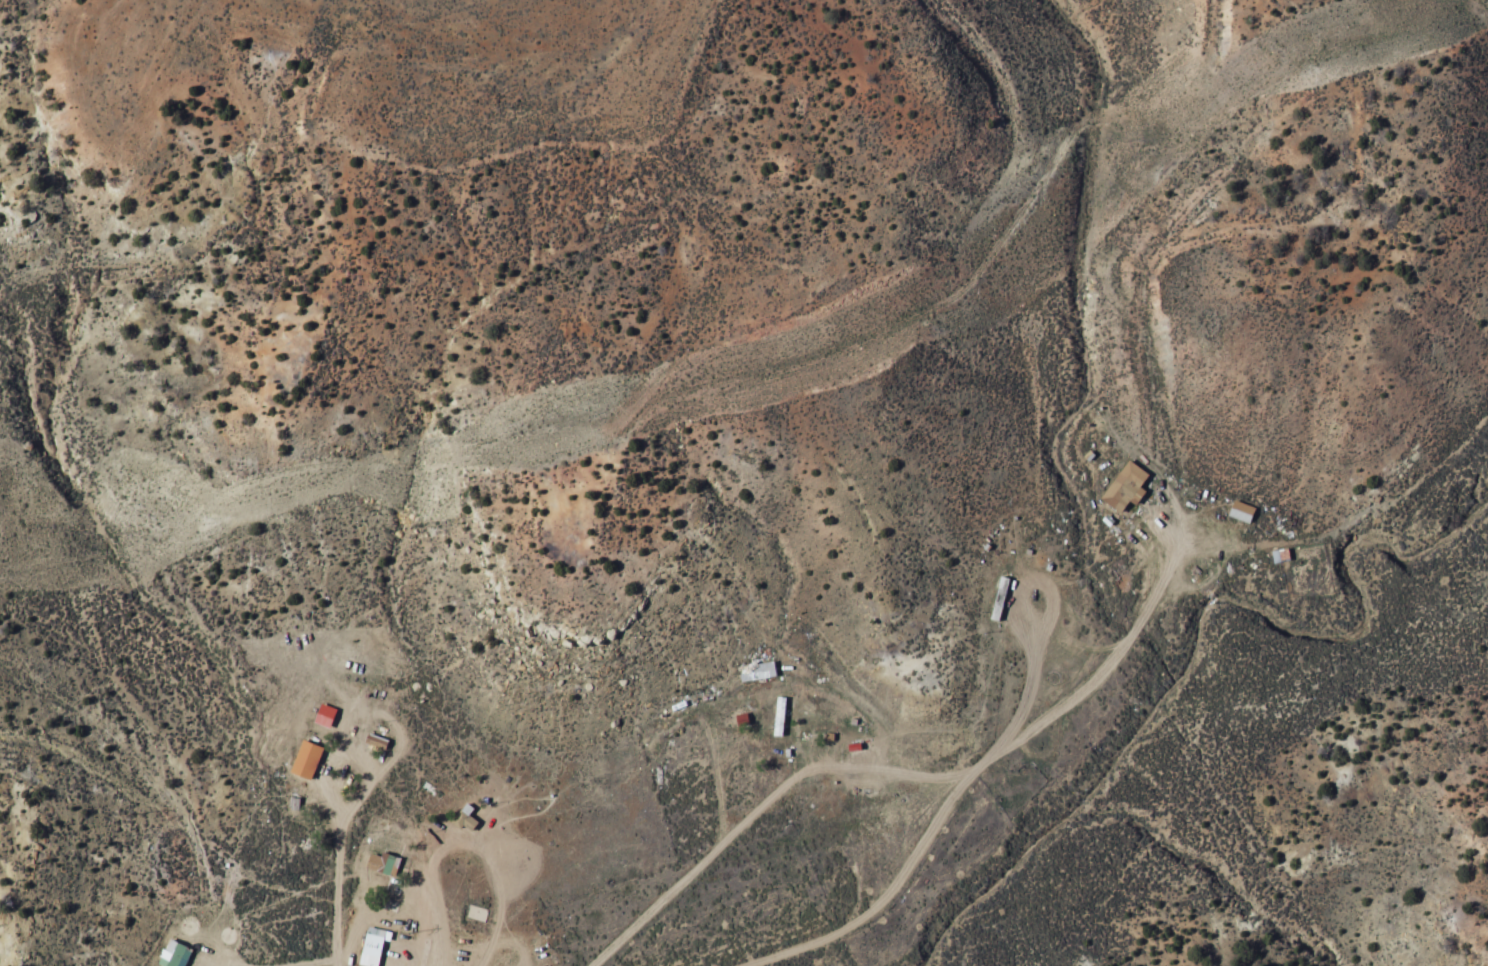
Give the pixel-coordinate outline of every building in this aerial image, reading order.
[(1104,500),(1124,513),(1142,485),(1121,472),(1104,500)] [(1256,506),(1235,500),(1230,517),(1252,523),(1256,506)] [(994,620),(1005,620),(1005,577),(999,577),(999,591),(994,591),(994,620)] [(787,696),(777,696),(777,736),(787,736),(787,696)] [(325,747),(304,739),(291,773),(313,781),(325,747)] [(394,875),(398,857),(373,852),(369,870),(394,875)] [(383,959),(388,930),(369,927),(364,956),(383,959)] [(194,950),(171,939),(159,964),(163,965),(186,965),(194,950)]
